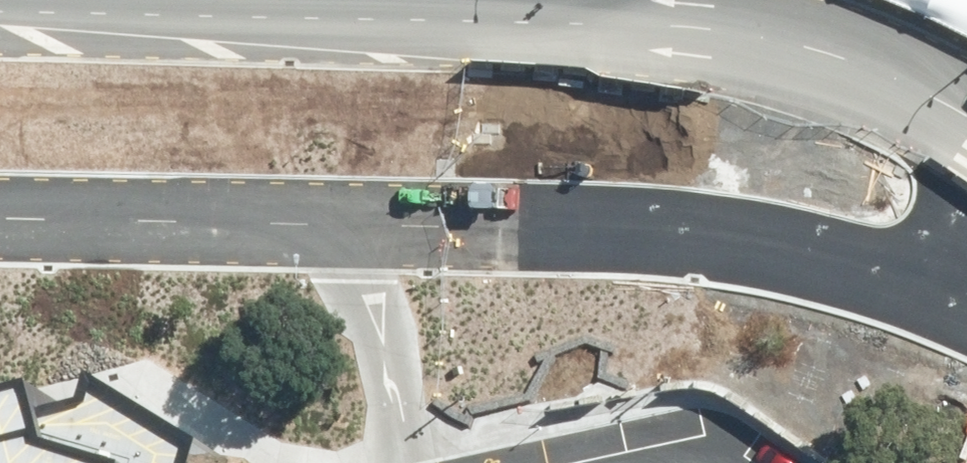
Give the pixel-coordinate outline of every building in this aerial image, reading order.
[(858,1),(966,50),(966,0),(857,0),(858,1)] [(237,460),(242,441),(148,380),(126,385),(115,355),(99,360),(96,338),(72,340),(77,387),(0,408),(0,462),(237,462),(237,460)]
